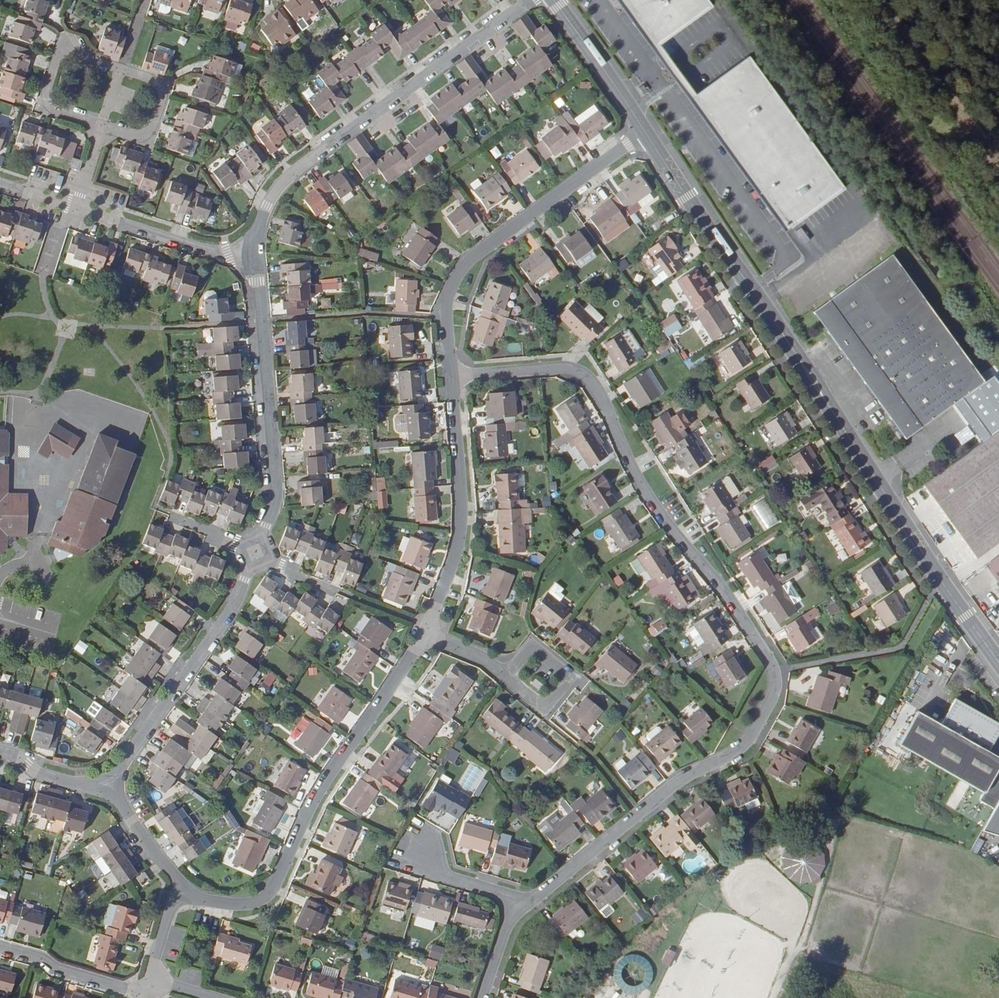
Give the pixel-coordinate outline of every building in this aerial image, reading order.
[(42,24),(49,2),(42,0),(29,0),(25,11),(29,12),(27,19),(42,24)] [(159,12),(169,15),(171,8),(173,3),(165,1),(164,0),(159,12)] [(165,1),(173,3),(171,8),(188,13),(192,2),(192,0),(165,0),(165,1)] [(198,4),(205,6),(204,9),(219,14),(223,0),(199,0),(198,4)] [(219,14),(222,16),(228,0),(223,0),(219,14)] [(224,20),(240,25),(241,21),(248,23),(253,6),(240,1),(240,0),(231,0),(224,20)] [(297,22),(304,18),(306,22),(320,12),(311,0),(294,0),(285,6),(297,22)] [(449,3),(447,0),(425,0),(433,11),(446,28),(452,23),(442,8),(449,3)] [(621,1),(655,48),(691,98),(757,191),(762,198),(763,187),(697,94),(687,81),(670,56),(661,44),(630,0),(621,0),(621,1)] [(661,44),(714,6),(715,5),(712,0),(630,0),(661,44)] [(272,24),(262,30),(274,47),(280,42),(283,46),(297,36),(279,11),(268,19),(272,24)] [(427,41),(446,28),(433,11),(427,15),(428,17),(416,26),(427,41)] [(526,14),(520,19),(532,35),(538,44),(543,50),(557,40),(546,24),(537,30),(526,14)] [(40,31),(42,24),(20,17),(17,24),(15,23),(10,38),(30,44),(35,30),(40,31)] [(525,39),(532,35),(520,19),(513,23),(522,36),(525,39)] [(395,38),(385,25),(371,35),(374,38),(383,51),(390,45),(401,60),(408,55),(395,38)] [(408,55),(427,41),(416,26),(402,35),(401,33),(395,38),(408,55)] [(119,61),(127,38),(120,36),(120,33),(106,28),(99,49),(113,54),(112,59),(119,61)] [(201,46),(203,40),(194,37),(192,44),(201,46)] [(383,51),(374,38),(361,49),(359,47),(354,51),(366,69),(386,55),(383,51)] [(538,44),(527,52),(542,72),(553,64),(543,50),(538,44)] [(171,56),(173,57),(175,52),(158,46),(156,51),(171,56)] [(9,59),(5,73),(24,79),(31,57),(17,52),(17,50),(5,47),(2,56),(9,59)] [(143,69),(165,76),(171,56),(156,51),(154,56),(148,54),(143,69)] [(347,83),(366,69),(354,51),(347,56),(348,57),(335,67),(344,79),(347,83)] [(206,69),(203,77),(220,82),(226,84),(229,77),(231,78),(237,58),(217,52),(211,71),(206,69)] [(525,85),(542,72),(527,52),(517,60),(520,64),(513,68),(525,85)] [(465,59),(477,75),(482,71),(480,68),(470,55),(465,59)] [(751,55),(697,94),(763,187),(762,198),(786,231),(846,188),(751,55)] [(483,84),(477,75),(465,59),(460,63),(471,78),(462,85),(473,100),(487,90),(483,84)] [(336,85),(344,79),(335,67),(333,64),(319,74),(328,87),(340,104),(347,99),(336,85)] [(508,96),(525,85),(513,68),(508,72),(505,68),(494,76),(508,96)] [(21,93),(25,79),(24,79),(5,73),(0,87),(2,88),(0,95),(23,102),(25,95),(21,93)] [(498,104),(508,96),(494,76),(483,84),(487,90),(498,104)] [(220,82),(203,77),(199,91),(195,89),(192,96),(217,105),(222,90),(218,88),(220,82)] [(456,112),(473,100),(462,85),(456,89),(453,85),(442,93),(456,112)] [(340,104),(328,87),(322,92),(323,93),(310,103),(321,118),(340,104)] [(440,124),(456,112),(442,93),(432,100),(435,104),(429,109),(440,124)] [(276,122),(286,136),(298,128),(300,131),(307,126),(306,125),(301,118),(292,106),(280,115),(282,117),(276,122)] [(177,120),(175,128),(190,133),(197,135),(199,129),(202,130),(207,115),(187,108),(182,122),(177,120)] [(586,144),(592,140),(590,138),(600,130),(612,122),(602,110),(581,124),(583,128),(577,132),(582,139),(586,144)] [(306,114),(301,118),(306,125),(311,122),(306,114)] [(276,122),(274,120),(262,129),(264,131),(258,135),(271,154),(278,149),(275,145),(286,136),(276,122)] [(45,130),(23,123),(17,141),(32,146),(33,142),(40,144),(45,130)] [(577,132),(571,123),(563,129),(560,126),(543,137),(545,139),(554,152),(557,156),(574,144),(574,145),(582,139),(577,132)] [(419,132),(434,151),(451,139),(440,124),(433,129),(430,124),(419,132)] [(190,133),(175,128),(168,150),(187,156),(192,141),(188,140),(190,133)] [(45,130),(40,144),(37,153),(52,158),(53,155),(59,158),(65,141),(51,136),(52,132),(45,130)] [(602,133),(600,130),(590,138),(592,140),(602,133)] [(417,164),(434,151),(419,132),(409,139),(412,144),(406,149),(417,164)] [(356,139),(368,154),(374,150),(372,147),(362,134),(356,139)] [(368,154),(356,139),(350,143),(361,158),(354,164),(364,178),(378,169),(375,165),(368,154)] [(545,139),(534,147),(543,159),(554,152),(545,139)] [(59,158),(66,160),(72,143),(65,141),(59,158)] [(497,146),(491,150),(496,158),(502,154),(497,146)] [(141,161),(143,154),(122,147),(121,151),(115,148),(113,155),(119,157),(116,166),(137,173),(141,161)] [(239,158),(234,162),(247,181),(253,176),(250,171),(262,162),(261,161),(255,154),(250,147),(238,156),(239,158)] [(401,175),(417,164),(406,149),(400,153),(397,149),(386,156),(401,175)] [(260,150),(255,154),(261,161),(266,158),(260,150)] [(540,167),(528,150),(509,164),(506,159),(501,163),(507,173),(516,185),(540,167)] [(389,184),(401,175),(386,156),(375,165),(378,169),(389,184)] [(84,161),(75,158),(71,168),(80,171),(84,161)] [(141,161),(137,173),(134,183),(141,185),(140,188),(155,193),(161,172),(147,168),(149,163),(141,161)] [(241,185),(247,181),(234,162),(228,166),(227,164),(214,173),(226,189),(238,180),(241,185)] [(319,181),(333,201),(339,197),(340,199),(353,189),(341,173),(329,182),(325,177),(319,181)] [(624,189),(618,194),(628,208),(654,190),(642,173),(623,187),(624,189)] [(491,212),(499,206),(498,204),(509,196),(515,191),(503,175),(477,193),(491,212)] [(372,187),(380,183),(377,176),(369,180),(372,187)] [(328,204),(333,201),(319,181),(313,186),(316,191),(305,200),(316,216),(329,207),(328,204)] [(179,211),(186,214),(191,199),(194,191),(187,189),(187,187),(172,182),(167,201),(181,206),(179,211)] [(471,204),(459,188),(454,192),(463,206),(448,216),(461,234),(476,224),(478,226),(484,222),(480,216),(471,204)] [(618,194),(614,197),(626,214),(630,211),(628,208),(618,194)] [(510,198),(509,196),(498,204),(499,206),(510,198)] [(198,201),(191,199),(186,214),(207,221),(214,202),(199,197),(198,201)] [(600,212),(593,217),(606,235),(614,229),(629,218),(626,214),(614,197),(608,202),(611,205),(600,212)] [(475,201),(471,204),(480,216),(484,213),(475,201)] [(598,209),(600,212),(611,205),(608,202),(598,209)] [(823,207),(818,210),(826,220),(831,217),(823,207)] [(8,237),(8,235),(16,237),(23,214),(16,212),(14,217),(0,212),(0,235),(8,237)] [(637,212),(631,215),(639,231),(645,228),(637,212)] [(31,217),(23,214),(16,237),(15,238),(30,244),(31,240),(41,243),(47,226),(29,220),(31,217)] [(629,218),(614,229),(618,234),(633,224),(629,218)] [(301,224),(286,220),(280,242),(299,247),(303,232),(299,231),(301,224)] [(439,238),(424,228),(406,255),(424,267),(438,246),(435,244),(439,238)] [(563,242),(556,246),(568,263),(574,258),(576,260),(592,249),(581,232),(572,239),(565,244),(563,242)] [(650,248),(670,276),(684,266),(681,261),(684,258),(677,248),(679,247),(671,236),(668,237),(667,236),(650,248)] [(74,259),(89,263),(95,244),(74,238),(69,253),(75,255),(74,259)] [(109,249),(95,244),(89,263),(103,268),(104,267),(110,269),(118,245),(111,243),(109,249)] [(118,245),(110,269),(116,271),(123,247),(118,245)] [(537,254),(523,264),(536,282),(557,266),(543,247),(536,252),(537,254)] [(357,255),(378,261),(380,253),(359,248),(357,255)] [(147,272),(152,257),(130,249),(124,268),(126,269),(136,272),(138,273),(140,269),(147,272)] [(86,270),(89,263),(74,259),(75,255),(69,253),(65,263),(86,270)] [(891,254),(814,312),(908,438),(986,380),(891,254)] [(152,257),(147,272),(144,280),(158,285),(159,282),(166,284),(168,279),(174,281),(178,269),(172,267),(158,263),(159,259),(152,257)] [(626,259),(621,263),(625,269),(630,265),(626,259)] [(309,285),(311,285),(309,270),(307,270),(306,263),(282,265),(283,272),(288,272),(289,287),(309,285)] [(186,268),(179,266),(178,269),(174,281),(172,288),(178,290),(178,293),(192,297),(198,278),(184,273),(186,268)] [(679,279),(698,307),(712,298),(717,295),(711,286),(709,288),(703,278),(705,276),(698,266),(679,279)] [(126,269),(124,274),(134,278),(136,272),(126,269)] [(711,286),(714,285),(707,275),(705,276),(703,278),(709,288),(711,286)] [(398,312),(417,312),(418,281),(399,281),(398,312)] [(486,309),(500,314),(503,308),(505,308),(512,287),(493,281),(484,308),(486,309)] [(309,285),(289,287),(290,302),(284,302),(285,310),(287,310),(308,308),(311,308),(309,293),(309,285)] [(309,285),(309,293),(317,292),(316,285),(311,285),(309,285)] [(210,315),(210,322),(234,320),(233,312),(229,313),(228,298),(205,300),(207,315),(210,315)] [(698,307),(696,308),(716,339),(734,327),(718,303),(716,304),(712,298),(698,307)] [(577,300),(562,315),(586,340),(589,337),(594,342),(606,329),(577,300)] [(287,310),(288,316),(309,315),(308,308),(287,310)] [(503,308),(500,314),(502,314),(499,322),(501,322),(496,336),(501,338),(507,324),(514,327),(516,319),(509,316),(511,310),(505,308),(503,308)] [(500,314),(486,309),(475,340),(492,346),(496,336),(501,322),(499,322),(502,314),(500,314)] [(675,313),(660,323),(668,337),(683,327),(675,313)] [(306,321),(288,322),(289,339),(286,338),(287,346),(305,344),(305,337),(307,337),(306,321)] [(390,326),(393,358),(414,356),(413,340),(412,324),(390,326)] [(238,327),(214,328),(215,343),(213,343),(213,350),(234,348),(234,342),(239,341),(238,327)] [(622,333),(607,343),(620,363),(618,364),(622,370),(637,360),(633,354),(635,352),(622,333)] [(740,339),(723,350),(736,371),(753,361),(740,339)] [(660,360),(676,350),(670,340),(654,350),(660,360)] [(305,344),(287,346),(288,352),(290,352),(292,369),(316,367),(315,350),(305,350),(305,344)] [(234,348),(213,350),(214,356),(216,356),(218,371),(241,369),(240,354),(235,354),(234,348)] [(647,369),(626,382),(631,389),(632,388),(644,406),(663,394),(647,369)] [(422,370),(401,372),(403,399),(421,398),(420,390),(424,390),(422,370)] [(755,372),(739,382),(756,409),(770,399),(766,393),(769,391),(761,378),(760,379),(755,372)] [(313,373),(292,375),(294,392),(291,392),(292,399),(312,398),(312,391),(314,391),(313,373)] [(239,376),(214,378),(215,392),(213,392),(213,399),(234,398),(234,391),(240,391),(239,376)] [(370,393),(371,409),(378,409),(377,391),(370,391),(370,393)] [(514,392),(491,393),(492,400),(492,410),(488,411),(489,419),(497,418),(498,424),(506,423),(517,422),(516,416),(515,407),(514,392)] [(574,438),(591,427),(587,420),(589,419),(576,397),(558,408),(572,430),(569,431),(574,438)] [(234,398),(213,399),(214,406),(217,406),(218,420),(242,418),(241,403),(235,404),(234,398)] [(312,398),(292,399),(292,406),(295,406),(296,422),(317,421),(315,403),(313,404),(312,398)] [(425,404),(405,406),(406,415),(410,414),(411,432),(412,440),(432,439),(429,412),(426,413),(425,404)] [(671,438),(675,443),(686,436),(681,429),(690,424),(682,411),(673,416),(670,410),(654,420),(667,441),(671,438)] [(787,412),(769,423),(782,444),(800,433),(787,412)] [(411,432),(410,414),(406,415),(401,415),(398,417),(397,419),(398,428),(400,431),(402,432),(411,432)] [(498,424),(488,425),(489,431),(486,432),(488,456),(508,454),(506,423),(498,424)] [(67,446),(74,435),(55,424),(38,452),(48,459),(52,452),(67,460),(74,450),(67,446)] [(221,447),(242,446),(241,440),(247,440),(246,424),(222,426),(223,441),(220,441),(221,447)] [(332,426),(305,428),(306,445),(304,445),(304,452),(323,450),(322,444),(334,443),(332,426)] [(574,438),(570,440),(574,446),(577,444),(592,467),(610,455),(603,444),(595,433),(597,432),(594,426),(591,427),(574,438)] [(925,484),(978,555),(998,540),(998,429),(925,484)] [(0,430),(0,552),(4,552),(8,549),(8,546),(12,546),(18,541),(18,536),(28,537),(29,494),(9,494),(10,468),(6,468),(6,453),(10,453),(11,431),(0,430)] [(574,438),(569,431),(556,440),(560,447),(570,440),(574,438)] [(660,431),(658,432),(664,442),(667,440),(660,431)] [(595,433),(603,444),(605,443),(597,432),(595,433)] [(695,432),(677,443),(681,450),(679,451),(692,473),(710,461),(697,440),(699,438),(695,432)] [(67,446),(74,450),(81,439),(74,435),(67,446)] [(98,437),(117,444),(118,442),(99,435),(98,437)] [(117,444),(98,437),(77,491),(72,492),(60,522),(57,521),(47,545),(55,548),(53,552),(57,561),(68,557),(78,559),(85,556),(87,551),(98,546),(100,538),(104,535),(136,455),(116,447),(117,444)] [(794,456),(808,479),(825,469),(815,453),(817,452),(812,444),(794,456)] [(242,446),(221,447),(222,454),(224,454),(225,469),(241,467),(249,466),(248,452),(242,452),(242,446)] [(323,450),(304,452),(305,458),(308,458),(309,475),(327,473),(326,456),(323,456),(323,450)] [(416,489),(418,489),(435,488),(434,480),(438,479),(435,451),(413,453),(416,489)] [(777,469),(773,462),(758,472),(762,478),(777,469)] [(502,501),(503,509),(520,508),(523,508),(531,508),(530,503),(520,504),(518,472),(498,473),(498,475),(495,475),(496,484),(499,484),(499,487),(500,500),(502,501)] [(605,473),(586,485),(603,511),(619,501),(609,483),(610,482),(605,473)] [(730,476),(724,480),(735,498),(743,492),(733,476),(730,476)] [(378,477),(378,508),(387,508),(386,477),(378,477)] [(183,501),(190,482),(184,479),(182,486),(168,481),(160,500),(174,506),(177,499),(183,501)] [(301,489),(303,506),(319,505),(324,505),(322,487),(319,487),(319,480),(298,482),(299,489),(301,489)] [(722,516),(736,507),(740,505),(735,498),(724,480),(706,491),(713,503),(711,504),(715,511),(717,510),(722,516)] [(197,484),(190,482),(183,501),(188,504),(186,510),(199,515),(202,509),(207,496),(194,490),(197,484)] [(840,520),(852,512),(848,506),(851,504),(844,494),(841,495),(833,482),(816,492),(822,501),(823,500),(833,515),(832,516),(836,523),(840,520)] [(435,496),(435,488),(418,489),(419,497),(417,497),(419,522),(439,520),(437,495),(435,496)] [(217,512),(222,514),(230,495),(224,493),(223,496),(209,490),(207,496),(202,509),(215,515),(217,512)] [(236,498),(230,495),(222,514),(228,517),(227,520),(241,525),(248,506),(235,501),(236,498)] [(722,516),(721,517),(725,523),(721,525),(735,546),(753,535),(736,507),(722,516)] [(503,509),(500,509),(502,553),(525,552),(524,524),(524,509),(523,508),(520,508),(503,509)] [(621,508),(604,518),(623,547),(642,536),(627,513),(625,514),(621,508)] [(531,509),(524,509),(524,524),(532,524),(531,509)] [(852,512),(840,520),(844,527),(839,530),(855,556),(874,545),(853,512),(852,512)] [(156,551),(162,554),(169,535),(163,532),(164,530),(151,525),(143,544),(156,549),(156,551)] [(295,548),(301,550),(308,532),(302,529),(301,531),(288,526),(280,546),(294,551),(295,548)] [(306,555),(319,561),(324,548),(327,542),(313,537),(314,534),(308,532),(301,550),(307,553),(306,555)] [(354,532),(352,543),(359,545),(362,534),(354,532)] [(572,534),(568,537),(573,543),(577,540),(572,534)] [(175,537),(169,535),(162,554),(168,557),(169,554),(182,559),(187,546),(190,540),(176,535),(175,537)] [(433,545),(414,537),(404,561),(427,570),(431,558),(428,558),(433,545)] [(667,580),(678,573),(659,543),(641,555),(656,578),(657,576),(662,583),(667,580)] [(192,573),(198,575),(206,556),(200,554),(201,551),(187,546),(180,565),(194,570),(192,573)] [(331,571),(337,574),(346,551),(340,549),(338,554),(324,548),(319,561),(315,570),(329,576),(331,571)] [(769,588),(780,581),(760,550),(741,562),(757,587),(762,584),(766,590),(769,588)] [(352,554),(346,551),(337,574),(343,576),(341,581),(355,586),(364,564),(351,559),(352,554)] [(787,553),(776,555),(778,563),(788,561),(787,553)] [(538,565),(541,558),(533,554),(530,560),(538,565)] [(212,559),(206,556),(198,575),(205,578),(206,575),(219,580),(226,561),(213,556),(212,559)] [(987,565),(998,582),(998,556),(987,565)] [(877,590),(881,596),(897,585),(882,560),(865,572),(876,590),(877,590)] [(420,575),(398,566),(385,598),(387,599),(403,606),(405,607),(415,582),(417,583),(420,575)] [(515,576),(495,568),(488,587),(486,586),(483,593),(485,594),(498,600),(505,602),(515,576)] [(678,573),(667,580),(670,586),(668,588),(676,601),(681,609),(699,598),(685,576),(681,570),(678,573)] [(689,574),(685,576),(699,598),(702,596),(689,574)] [(613,579),(618,588),(625,583),(620,575),(613,579)] [(646,584),(650,590),(662,583),(657,576),(656,578),(646,584)] [(269,608),(282,591),(277,587),(278,585),(266,577),(254,593),(266,602),(265,604),(269,608)] [(667,580),(650,590),(654,596),(659,594),(667,607),(676,601),(668,588),(670,586),(667,580)] [(780,581),(769,588),(773,594),(767,598),(783,622),(801,610),(782,580),(780,581)] [(534,610),(555,627),(557,625),(570,610),(560,602),(565,596),(562,593),(565,589),(557,583),(534,610)] [(282,591),(269,608),(275,612),(277,609),(288,617),(294,609),(300,601),(289,592),(287,595),(282,591)] [(304,620),(309,624),(321,607),(316,604),(318,601),(306,592),(300,601),(294,609),(306,618),(304,620)] [(897,592),(877,605),(891,627),(910,615),(903,604),(904,603),(897,592)] [(494,605),(478,598),(475,606),(479,607),(471,628),(490,636),(498,615),(491,613),(494,605)] [(403,606),(387,599),(385,601),(402,608),(403,606)] [(173,604),(164,618),(181,630),(191,617),(193,618),(196,613),(186,605),(180,600),(175,605),(173,604)] [(840,601),(831,607),(835,613),(844,608),(840,601)] [(854,618),(869,610),(866,605),(852,613),(854,618)] [(326,611),(321,607),(309,624),(314,628),(317,625),(328,633),(334,624),(340,616),(328,608),(326,611)] [(818,607),(813,610),(818,617),(823,614),(818,607)] [(813,610),(790,625),(794,631),(798,638),(795,640),(802,650),(818,640),(825,635),(819,625),(815,628),(811,621),(818,617),(813,610)] [(569,611),(557,625),(558,626),(570,612),(569,611)] [(707,656),(718,649),(732,640),(720,620),(723,619),(717,611),(699,622),(711,642),(702,648),(707,656)] [(359,642),(376,654),(380,648),(378,646),(391,629),(374,617),(362,635),(363,636),(359,642)] [(664,618),(648,627),(653,636),(669,627),(664,618)] [(572,619),(559,634),(566,640),(567,638),(586,653),(599,639),(580,623),(579,624),(572,619)] [(152,639),(148,645),(161,654),(165,657),(168,651),(167,650),(177,636),(159,624),(150,638),(152,639)] [(254,630),(248,626),(244,631),(246,633),(236,647),(253,659),(263,645),(261,643),(265,638),(254,630)] [(359,642),(358,641),(354,647),(360,652),(346,672),(362,683),(380,657),(376,654),(359,642)] [(88,647),(81,642),(76,649),(83,654),(88,647)] [(145,643),(135,657),(157,672),(161,666),(155,662),(161,654),(148,645),(145,643)] [(615,644),(599,664),(604,669),(607,666),(627,682),(640,666),(615,644)] [(720,668),(732,686),(749,676),(737,657),(739,656),(734,649),(717,659),(722,667),(720,668)] [(263,661),(267,652),(261,650),(257,659),(263,661)] [(229,677),(247,688),(250,683),(248,682),(257,670),(237,656),(229,668),(233,671),(229,677)] [(131,676),(141,683),(146,675),(152,679),(157,672),(135,657),(125,671),(131,676)] [(722,667),(717,659),(708,666),(712,673),(720,668),(722,667)] [(656,664),(652,671),(659,676),(663,669),(656,664)] [(437,697),(432,704),(451,718),(457,711),(454,709),(475,680),(456,666),(449,676),(453,679),(439,698),(437,697)] [(820,674),(811,705),(833,712),(842,681),(850,683),(852,676),(832,670),(830,677),(820,674)] [(147,687),(141,683),(131,676),(121,689),(143,705),(147,699),(141,695),(147,687)] [(247,688),(229,677),(226,682),(221,678),(213,691),(217,694),(232,705),(241,692),(243,694),(247,688)] [(545,685),(537,679),(533,684),(541,690),(545,685)] [(6,708),(11,690),(0,687),(0,707),(6,708)] [(353,700),(336,687),(320,711),(340,725),(345,718),(342,716),(353,700)] [(138,712),(143,705),(121,689),(110,704),(127,716),(132,708),(138,712)] [(9,731),(17,733),(27,695),(11,690),(6,708),(15,711),(9,731)] [(200,703),(225,721),(230,714),(228,713),(233,706),(232,705),(217,694),(212,702),(205,697),(200,703)] [(27,695),(17,733),(23,735),(29,715),(38,717),(43,700),(27,695)] [(604,712),(588,698),(571,718),(573,720),(569,725),(585,739),(589,734),(587,732),(604,712)] [(483,718),(513,742),(525,728),(504,710),(507,706),(499,699),(483,718)] [(990,754),(998,738),(998,724),(954,700),(941,725),(916,711),(897,745),(983,794),(979,801),(993,810),(998,800),(998,759),(990,754)] [(432,704),(428,701),(424,706),(444,721),(447,723),(451,718),(432,704)] [(225,721),(200,703),(196,709),(203,714),(198,722),(201,725),(214,734),(219,725),(221,727),(225,721)] [(412,728),(408,735),(426,747),(444,721),(424,706),(419,713),(422,714),(412,728)] [(103,707),(92,724),(106,734),(110,729),(112,731),(120,719),(103,707)] [(692,727),(686,732),(695,743),(702,738),(700,736),(717,722),(706,707),(688,722),(692,727)] [(84,727),(88,720),(69,708),(65,715),(84,727)] [(410,726),(412,728),(422,714),(419,713),(410,726)] [(214,734),(201,725),(197,730),(180,718),(175,724),(209,748),(218,736),(214,734)] [(821,729),(804,718),(795,732),(793,732),(789,740),(808,751),(821,729)] [(48,723),(37,720),(32,740),(32,741),(41,744),(40,748),(49,750),(50,745),(56,723),(49,720),(48,723)] [(592,735),(601,725),(597,722),(588,732),(592,735)] [(331,736),(314,723),(297,747),(315,759),(331,736)] [(92,754),(106,734),(92,724),(78,744),(92,754)] [(201,760),(209,748),(175,724),(171,730),(189,742),(185,748),(191,753),(201,760)] [(655,741),(651,745),(665,762),(671,758),(669,756),(688,740),(675,725),(669,730),(655,741)] [(652,738),(655,741),(669,730),(666,727),(662,726),(653,734),(652,738)] [(532,733),(525,728),(513,742),(549,771),(563,755),(534,731),(532,733)] [(621,730),(613,737),(619,743),(627,737),(621,730)] [(183,765),(191,753),(185,748),(171,738),(162,750),(183,765)] [(375,765),(368,774),(378,781),(385,786),(391,777),(392,778),(409,755),(393,744),(377,767),(375,765)] [(453,747),(446,758),(454,763),(461,753),(453,747)] [(809,761),(788,749),(780,762),(776,760),(770,771),(791,783),(797,773),(801,775),(809,761)] [(174,777),(183,765),(162,750),(154,762),(174,777)] [(640,758),(621,773),(636,790),(654,775),(653,774),(660,768),(648,753),(641,759),(640,758)] [(307,771),(291,761),(276,786),(295,797),(299,790),(297,789),(307,771)] [(174,777),(154,762),(149,769),(155,773),(150,781),(166,793),(176,778),(174,777)] [(490,770),(475,793),(480,796),(493,775),(490,770)] [(374,787),(378,781),(368,774),(365,772),(352,792),(354,794),(346,805),(362,815),(379,791),(374,787)] [(220,775),(213,786),(217,789),(224,778),(220,775)] [(731,789),(720,794),(727,810),(738,805),(738,806),(759,796),(751,779),(730,788),(731,789)] [(437,804),(447,811),(448,810),(460,818),(472,798),(460,791),(459,793),(440,780),(425,802),(434,808),(437,804)] [(12,791),(0,788),(0,809),(6,811),(12,791)] [(41,816),(49,818),(57,790),(49,788),(48,792),(47,796),(38,793),(32,812),(41,814),(41,816)] [(64,792),(57,790),(49,818),(56,821),(56,819),(66,822),(71,802),(62,800),(64,792)] [(618,806),(605,790),(581,809),(592,823),(600,817),(602,819),(618,806)] [(24,794),(12,791),(6,811),(18,814),(20,808),(27,810),(31,794),(24,792),(24,794)] [(288,801),(270,792),(265,801),(267,803),(255,824),(272,834),(284,812),(282,811),(288,801)] [(762,803),(759,796),(747,802),(750,809),(762,803)] [(993,810),(981,831),(998,837),(998,800),(993,810)] [(83,806),(71,802),(66,822),(64,830),(71,832),(71,829),(83,832),(88,812),(82,810),(83,806)] [(586,824),(568,802),(564,805),(572,815),(562,822),(557,816),(543,827),(561,850),(582,832),(580,829),(586,824)] [(681,817),(692,830),(697,826),(699,828),(712,817),(700,802),(681,817)] [(445,815),(447,811),(437,804),(434,808),(445,815)] [(169,806),(154,816),(165,832),(183,820),(176,810),(173,811),(169,806)] [(16,821),(18,814),(6,811),(4,820),(4,821),(7,822),(7,821),(13,823),(13,824),(15,825),(17,824),(17,821),(16,821)] [(692,830),(680,815),(670,823),(672,825),(665,831),(664,829),(654,837),(669,855),(686,841),(693,848),(701,842),(692,830)] [(741,816),(734,819),(737,827),(744,824),(741,816)] [(358,825),(343,818),(340,824),(356,831),(358,825)] [(194,836),(183,820),(165,832),(172,842),(176,840),(179,846),(194,836)] [(327,837),(323,845),(348,856),(358,832),(356,831),(340,824),(337,822),(329,838),(327,837)] [(491,846),(498,848),(499,842),(502,834),(467,824),(461,844),(489,852),(491,846)] [(115,826),(93,842),(87,846),(97,860),(103,856),(118,845),(113,837),(119,833),(115,826)] [(272,840),(256,833),(252,841),(246,838),(234,864),(254,873),(266,847),(268,848),(272,840)] [(532,850),(511,844),(510,844),(512,837),(502,834),(499,842),(498,848),(493,863),(505,866),(506,864),(526,870),(532,850)] [(194,836),(179,846),(190,862),(207,850),(199,839),(197,840),(194,836)] [(980,839),(973,851),(979,854),(985,842),(980,839)] [(793,846),(791,847),(789,848),(788,850),(786,852),(785,854),(784,855),(783,857),(783,860),(783,862),(783,865),(783,867),(784,870),(786,873),(787,876),(790,878),(792,879),(794,880),(797,881),(799,882),(802,882),(805,881),(807,881),(810,879),(812,878),(815,876),(817,874),(818,872),(819,869),(820,866),(820,863),(820,859),(819,856),(817,853),(816,850),(813,848),(811,846),(808,845),(805,844),(802,844),(799,844),(796,845),(793,846)] [(124,853),(118,845),(103,856),(97,860),(106,874),(107,874),(112,870),(134,855),(130,849),(124,853)] [(658,867),(645,850),(635,858),(633,857),(624,865),(639,883),(658,867)] [(139,862),(134,855),(112,870),(107,874),(117,888),(127,881),(136,876),(138,874),(132,866),(139,862)] [(310,877),(306,884),(330,895),(334,885),(338,887),(343,877),(339,875),(342,868),(323,859),(314,878),(310,877)] [(33,864),(21,860),(20,865),(32,869),(33,864)] [(145,872),(137,877),(142,886),(151,880),(145,872)] [(689,877),(683,882),(687,887),(693,882),(689,877)] [(628,897),(614,880),(600,890),(598,888),(588,897),(602,914),(612,906),(614,908),(628,897)] [(413,889),(389,882),(383,904),(406,911),(413,889)] [(454,901),(426,893),(419,916),(447,925),(454,901)] [(307,908),(299,926),(317,934),(325,915),(323,914),(326,907),(308,898),(305,906),(307,908)] [(10,920),(14,907),(14,904),(0,900),(0,923),(1,923),(3,918),(10,920)] [(576,901),(549,923),(559,936),(565,931),(568,935),(589,918),(576,901)] [(109,926),(106,935),(120,939),(125,941),(128,932),(130,933),(133,922),(134,919),(137,920),(139,911),(119,905),(113,927),(109,926)] [(490,915),(460,905),(455,920),(485,929),(490,915)] [(22,909),(14,907),(10,920),(9,923),(17,925),(17,926),(31,931),(30,934),(39,937),(46,914),(23,907),(22,909)] [(494,921),(489,919),(486,928),(492,929),(494,921)] [(559,936),(562,939),(568,935),(565,931),(559,936)] [(376,936),(361,932),(359,938),(374,943),(376,936)] [(228,935),(220,933),(215,948),(223,951),(221,956),(248,963),(253,945),(227,938),(228,935)] [(106,935),(102,934),(101,937),(99,942),(101,943),(96,964),(115,969),(117,961),(114,960),(120,939),(106,935)] [(313,940),(303,937),(301,943),(311,946),(313,940)] [(348,940),(345,948),(353,950),(356,942),(348,940)] [(671,964),(677,951),(668,947),(662,960),(671,964)] [(215,948),(211,965),(214,966),(217,954),(221,956),(223,951),(215,948)] [(354,952),(344,949),(343,956),(352,959),(354,952)] [(617,985),(623,989),(629,991),(635,992),(641,990),(646,986),(650,980),(652,974),(651,968),(649,961),(644,956),(638,953),(632,952),(625,954),(619,957),(615,962),(613,967),(612,974),(614,980),(617,985)] [(525,981),(523,988),(539,993),(550,961),(531,954),(522,980),(525,981)] [(427,959),(426,965),(435,968),(437,961),(427,959)] [(298,991),(303,974),(296,972),(296,970),(276,964),(270,985),(290,991),(291,989),(298,991)] [(11,995),(17,975),(0,969),(0,992),(11,995)] [(345,982),(313,972),(306,993),(321,997),(340,997),(345,982)] [(340,997),(344,997),(377,997),(380,989),(346,979),(345,982),(340,997)] [(430,989),(421,986),(421,987),(395,980),(390,997),(427,997),(430,989)] [(64,997),(58,996),(59,994),(51,991),(52,989),(38,985),(34,997),(64,997)] [(430,989),(427,997),(454,997),(437,993),(439,988),(431,986),(430,989)]
